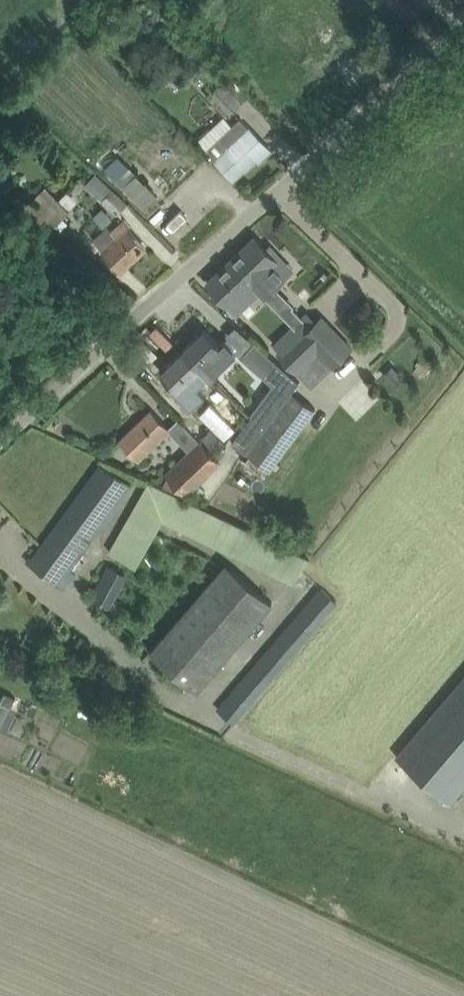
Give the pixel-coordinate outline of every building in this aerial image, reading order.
[(221,61),(212,70),(224,81),(232,73),(221,61)] [(229,117),(252,93),(232,73),(209,97),(229,117)] [(241,117),(218,138),(210,129),(199,139),(207,149),(221,163),(235,178),(245,168),(246,169),(269,148),(256,133),(241,117)] [(159,195),(130,166),(116,180),(145,209),(159,195)] [(85,185),(103,201),(117,215),(129,203),(114,189),(113,189),(96,173),(85,185)] [(56,225),(70,211),(49,189),(35,203),(56,225)] [(122,270),(148,247),(131,227),(132,226),(126,219),(112,232),(108,227),(95,239),(122,270)] [(261,291),(266,296),(287,276),(274,263),(279,259),(276,257),(279,254),(270,245),(268,248),(256,236),(231,261),(261,291)] [(208,283),(228,303),(238,313),(239,312),(231,305),(242,294),(246,298),(250,295),(253,298),(261,291),(231,261),(208,283)] [(292,308),(285,315),(291,322),(294,325),(295,324),(295,325),(304,334),(303,335),(318,351),(334,366),(352,348),(322,316),(316,321),(311,327),(302,318),(292,308)] [(289,342),(281,350),(279,352),(297,371),(318,351),(303,335),(304,334),(295,324),(283,336),(289,342)] [(210,377),(236,352),(224,340),(221,343),(206,328),(184,350),(210,377)] [(255,341),(241,356),(272,384),(251,414),(253,415),(251,417),(265,428),(293,391),(300,381),(255,341)] [(210,377),(184,350),(161,371),(176,387),(172,391),(191,411),(205,398),(198,390),(210,377)] [(393,365),(383,374),(394,386),(404,376),(393,365)] [(284,450),(315,407),(293,391),(265,428),(261,434),(284,450)] [(171,429),(166,423),(152,409),(120,440),(139,460),(171,429)] [(265,428),(251,417),(232,443),(246,454),(261,434),(265,428)] [(213,454),(214,453),(202,441),(168,473),(187,494),(220,462),(213,454)] [(27,560),(43,572),(65,588),(76,574),(71,571),(132,487),(101,464),(32,557),(30,556),(27,560)] [(310,558),(148,480),(109,551),(136,566),(164,518),(294,581),(310,558)] [(197,691),(210,675),(273,602),(227,562),(151,651),(197,691)] [(126,574),(109,565),(92,595),(109,604),(126,574)] [(320,586),(284,628),(277,640),(218,709),(234,722),(337,600),(320,586)] [(397,754),(452,801),(463,788),(463,676),(397,754)] [(5,692),(1,700),(3,705),(11,708),(16,697),(5,692)] [(36,709),(24,704),(20,713),(32,718),(36,709)]
